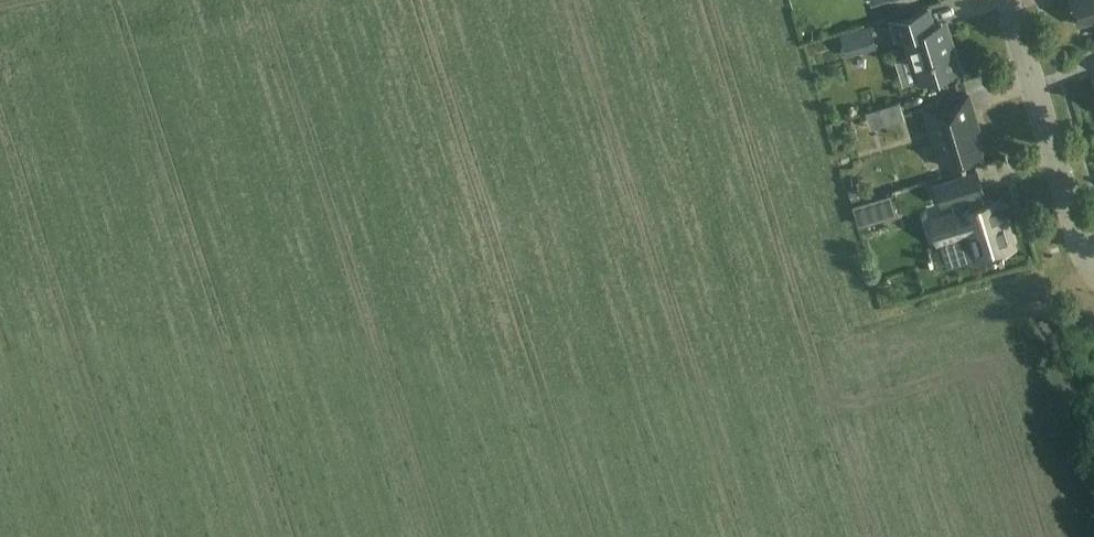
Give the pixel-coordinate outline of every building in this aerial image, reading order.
[(1078,25),(1093,20),(1093,0),(1070,0),(1078,25)] [(918,83),(959,70),(953,49),(949,50),(941,24),(933,27),(928,10),(891,22),(896,40),(904,37),(909,54),(918,83)] [(856,33),(841,37),(845,50),(860,45),(856,33)] [(977,128),(967,95),(925,108),(943,167),(980,155),(972,129),(977,128)] [(899,102),(882,107),(887,124),(905,119),(899,102)] [(1003,250),(1013,247),(999,200),(984,204),(980,192),(983,192),(977,173),(935,185),(941,205),(952,202),(955,213),(931,221),(938,243),(939,243),(947,268),(989,255),(999,251),(1000,255),(1004,254),(1003,250)] [(857,187),(846,191),(849,201),(860,198),(857,187)] [(890,195),(852,208),(857,227),(897,214),(890,195)]
